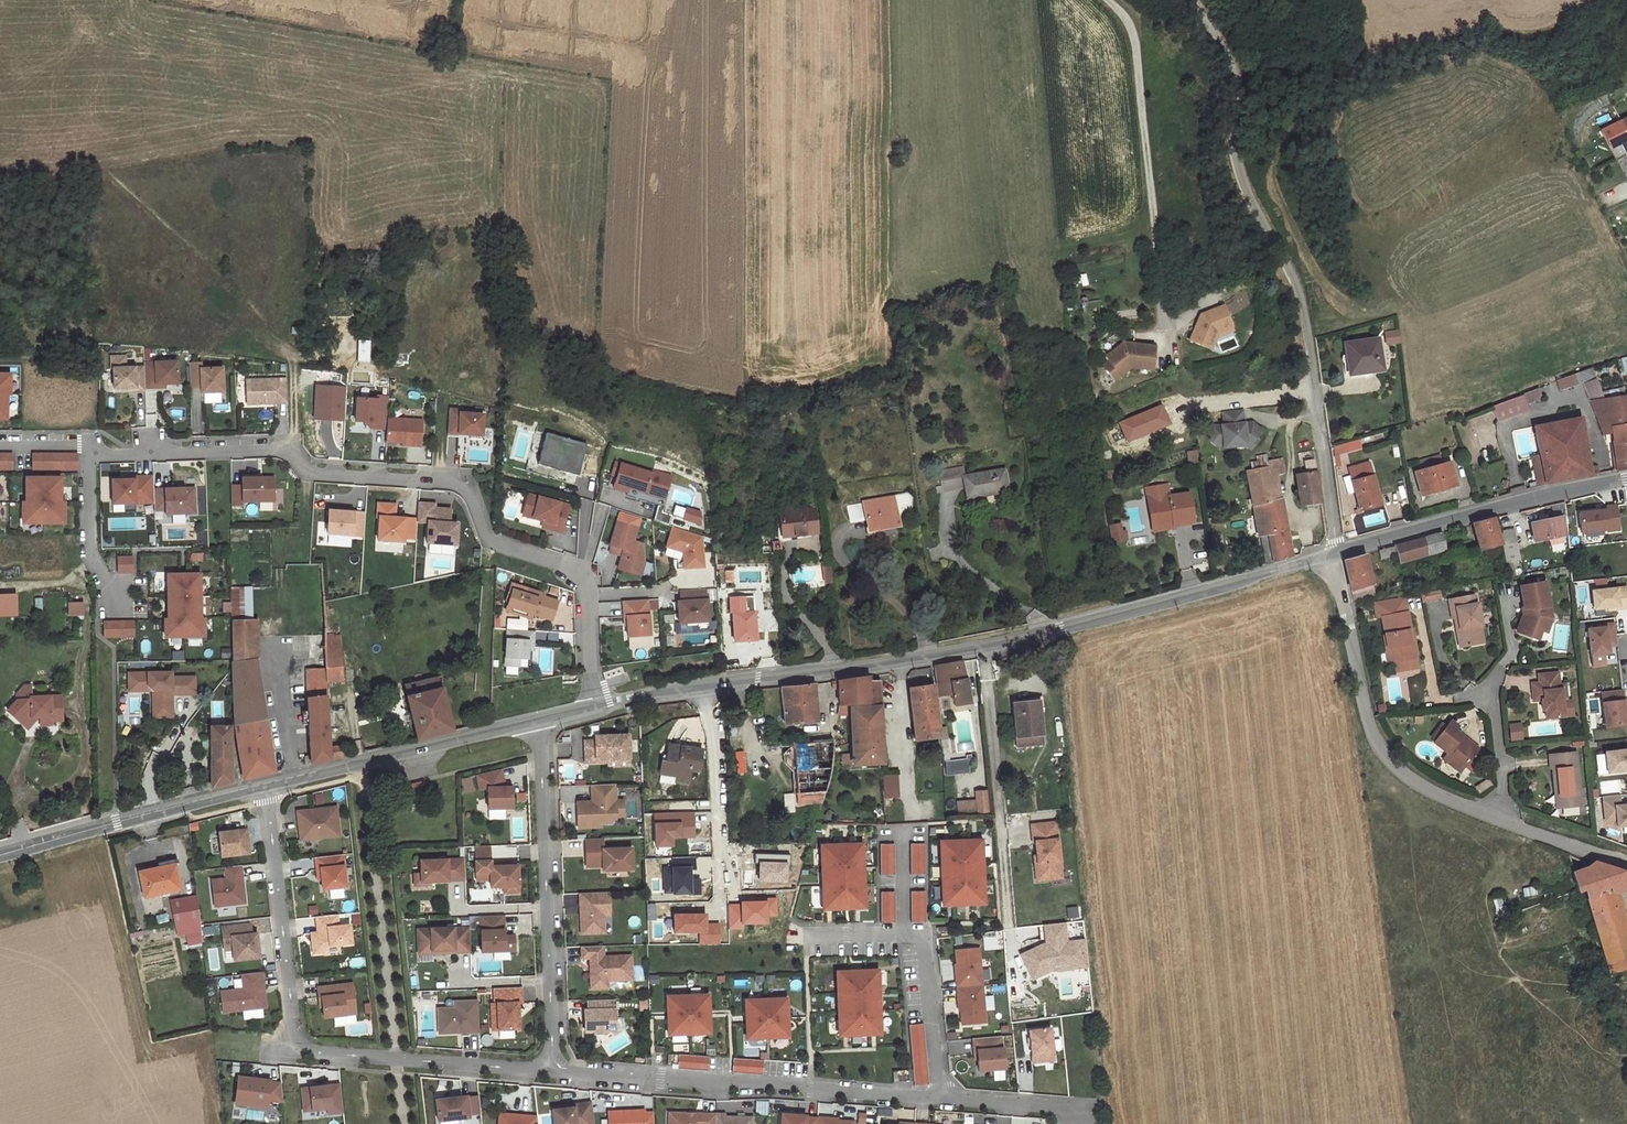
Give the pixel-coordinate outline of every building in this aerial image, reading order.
[(1601,130),(1610,148),(1616,145),(1626,140),(1626,134),(1620,121),(1601,130)] [(1616,145),(1622,158),(1626,155),(1626,140),(1616,145)] [(1232,326),(1224,305),(1201,314),(1190,340),(1205,347),(1209,340),(1215,338),(1217,332),(1232,326)] [(1232,326),(1217,332),(1215,338),(1233,330),(1232,326)] [(1399,331),(1386,332),(1387,343),(1400,342),(1399,331)] [(1116,334),(1099,347),(1106,356),(1123,343),(1116,334)] [(1210,349),(1215,338),(1209,340),(1205,347),(1210,349)] [(1378,338),(1345,343),(1349,374),(1382,370),(1378,338)] [(1154,347),(1123,343),(1106,356),(1106,357),(1109,361),(1120,375),(1130,367),(1149,369),(1150,362),(1153,360),(1154,347)] [(145,388),(144,367),(126,368),(125,356),(111,357),(111,369),(113,368),(114,388),(135,388),(135,391),(145,391),(145,388)] [(1616,360),(1620,376),(1626,374),(1626,356),(1616,360)] [(177,361),(144,363),(144,367),(145,388),(156,388),(156,384),(165,384),(178,384),(177,361)] [(1109,361),(1103,366),(1114,380),(1120,375),(1109,361)] [(1592,368),(1556,381),(1559,388),(1595,376),(1592,368)] [(223,392),(223,376),(201,377),(201,371),(189,371),(190,387),(201,387),(201,392),(223,392)] [(0,374),(0,419),(6,419),(7,394),(10,394),(10,374),(0,374)] [(287,379),(246,380),(246,387),(247,397),(247,404),(260,404),(260,402),(265,402),(265,404),(288,403),(287,379)] [(1584,383),(1593,407),(1592,407),(1596,418),(1597,417),(1602,429),(1612,427),(1613,433),(1617,470),(1626,468),(1626,396),(1625,396),(1612,398),(1611,391),(1601,393),(1596,379),(1584,383)] [(344,421),(347,387),(316,385),(314,419),(344,421)] [(247,397),(246,387),(238,387),(238,398),(247,397)] [(1538,388),(1523,394),(1526,403),(1541,398),(1538,388)] [(1623,389),(1611,391),(1612,398),(1625,396),(1623,389)] [(1528,410),(1526,403),(1523,394),(1512,398),(1518,414),(1528,410)] [(387,418),(389,396),(377,396),(377,399),(357,398),(355,421),(365,422),(365,423),(370,424),(369,428),(387,429),(387,418)] [(1512,398),(1491,406),(1497,422),(1518,414),(1512,398)] [(449,409),(448,433),(459,434),(470,434),(470,439),(482,439),(484,415),(461,413),(461,410),(449,409)] [(1243,409),(1224,411),(1225,425),(1213,426),(1208,433),(1213,437),(1210,440),(1220,447),(1223,442),(1225,442),(1225,447),(1246,445),(1251,448),(1258,440),(1255,438),(1261,429),(1253,422),(1248,428),(1243,429),(1242,424),(1244,424),(1243,409)] [(1545,484),(1599,474),(1597,466),(1589,466),(1581,417),(1578,417),(1575,418),(1534,426),(1539,455),(1545,484)] [(423,420),(387,418),(387,429),(386,441),(402,442),(402,445),(421,446),(423,420)] [(546,433),(535,474),(575,485),(587,444),(546,433)] [(1358,439),(1344,443),(1346,452),(1360,447),(1358,439)] [(1344,443),(1333,446),(1336,466),(1339,466),(1338,454),(1346,452),(1344,443)] [(1197,451),(1188,452),(1190,463),(1198,462),(1197,451)] [(13,469),(13,454),(0,454),(0,469),(13,469)] [(78,469),(78,454),(32,454),(32,469),(78,469)] [(1252,462),(1254,469),(1273,466),(1272,460),(1268,461),(1267,455),(1256,457),(1257,461),(1252,462)] [(1439,455),(1420,461),(1422,470),(1414,472),(1421,494),(1456,485),(1450,462),(1442,464),(1439,455)] [(1539,455),(1531,456),(1536,486),(1545,484),(1539,455)] [(1282,458),(1272,460),(1273,466),(1275,475),(1277,475),(1285,474),(1282,458)] [(1321,502),(1315,460),(1306,461),(1308,473),(1301,474),(1304,493),(1298,494),(1300,505),(1321,502)] [(651,473),(615,462),(612,473),(617,475),(613,487),(627,491),(626,496),(665,507),(672,484),(669,483),(671,476),(652,470),(651,473)] [(1368,462),(1348,468),(1350,475),(1355,492),(1359,506),(1357,507),(1357,510),(1355,510),(1356,514),(1361,513),(1361,510),(1380,504),(1368,462)] [(1254,469),(1247,471),(1253,507),(1282,500),(1277,475),(1275,475),(1273,466),(1254,469)] [(964,476),(963,468),(939,471),(942,486),(936,487),(937,492),(966,487),(968,498),(986,495),(985,492),(1007,488),(1004,469),(964,476)] [(1355,492),(1350,475),(1342,478),(1347,494),(1355,492)] [(153,489),(153,476),(134,476),(134,479),(112,480),(112,504),(124,504),(135,503),(154,503),(153,489)] [(64,523),(64,502),(61,502),(60,478),(45,478),(45,483),(41,483),(41,478),(26,478),(26,502),(23,502),(23,523),(64,523)] [(242,486),(231,486),(231,505),(243,505),(243,501),(274,501),(273,478),(242,478),(242,486)] [(1169,493),(1168,484),(1147,487),(1148,497),(1169,493)] [(194,488),(153,489),(154,503),(154,511),(165,510),(165,514),(195,513),(194,488)] [(1169,493),(1148,497),(1151,521),(1172,518),(1173,524),(1194,521),(1189,493),(1170,496),(1169,493)] [(569,505),(529,494),(523,515),(544,521),(553,523),(551,530),(561,532),(569,505)] [(908,494),(894,497),(897,517),(910,515),(912,497),(908,494)] [(866,518),(868,529),(898,523),(897,517),(894,497),(849,505),(851,521),(866,518)] [(1284,512),(1282,500),(1253,507),(1256,519),(1284,512)] [(1566,515),(1565,502),(1550,505),(1552,518),(1561,516),(1566,515)] [(124,504),(124,512),(135,512),(135,503),(124,504)] [(456,545),(458,524),(450,523),(451,510),(443,509),(442,512),(434,511),(435,504),(418,503),(417,519),(417,521),(428,522),(427,543),(456,545)] [(417,521),(417,519),(395,518),(395,505),(378,504),(377,517),(379,517),(378,540),(403,542),(404,538),(416,539),(417,521)] [(1605,510),(1579,513),(1581,533),(1607,530),(1608,532),(1619,531),(1616,506),(1605,508),(1605,510)] [(817,533),(814,508),(780,512),(783,537),(817,533)] [(688,520),(691,510),(686,509),(683,518),(688,520)] [(618,521),(638,527),(641,517),(621,510),(618,521)] [(701,524),(700,513),(691,510),(688,520),(701,524)] [(364,536),(365,513),(329,511),(327,534),(364,536)] [(1268,534),(1273,562),(1292,557),(1291,553),(1284,512),(1256,519),(1259,535),(1260,535),(1268,534)] [(1542,520),(1531,522),(1534,541),(1549,538),(1562,535),(1564,535),(1561,516),(1552,518),(1545,520),(1542,520)] [(1172,518),(1151,521),(1153,531),(1174,528),(1173,524),(1172,518)] [(1500,544),(1493,518),(1472,524),(1479,550),(1500,544)] [(553,523),(544,521),(542,527),(551,530),(553,523)] [(644,562),(643,544),(633,541),(638,527),(618,521),(610,545),(612,545),(610,552),(623,556),(626,557),(625,561),(632,563),(629,572),(640,575),(644,562)] [(1119,524),(1109,525),(1110,532),(1120,531),(1119,524)] [(705,567),(703,536),(674,527),(668,547),(683,552),(684,568),(705,567)] [(1514,529),(1500,531),(1505,562),(1519,560),(1514,529)] [(1120,531),(1110,532),(1111,541),(1126,539),(1125,530),(1120,531)] [(770,532),(755,534),(756,537),(761,536),(763,553),(772,553),(770,532)] [(1445,548),(1442,532),(1424,537),(1427,554),(1445,548)] [(1260,535),(1265,564),(1273,562),(1268,534),(1260,535)] [(1562,535),(1549,538),(1550,544),(1564,541),(1562,535)] [(1424,537),(1379,550),(1381,558),(1398,554),(1400,562),(1427,554),(1424,537)] [(782,549),(781,541),(773,542),(773,550),(782,549)] [(1372,585),(1364,554),(1344,560),(1351,590),(1372,585)] [(626,557),(623,556),(619,568),(629,572),(632,563),(625,561),(626,557)] [(133,558),(117,558),(117,572),(133,572),(133,558)] [(1519,560),(1505,562),(1508,577),(1522,574),(1519,560)] [(833,582),(832,568),(824,569),(825,582),(833,582)] [(200,619),(199,574),(185,574),(185,579),(182,579),(182,574),(168,575),(168,619),(165,619),(165,637),(167,637),(184,636),(204,636),(204,619),(200,619)] [(1545,582),(1520,586),(1524,608),(1525,608),(1526,613),(1523,614),(1517,632),(1533,637),(1536,629),(1541,630),(1545,620),(1550,622),(1551,618),(1545,582)] [(539,592),(512,584),(506,600),(509,601),(506,610),(531,618),(532,614),(552,620),(558,601),(543,597),(538,595),(539,592)] [(1591,588),(1593,606),(1618,603),(1618,606),(1626,605),(1626,590),(1626,584),(1591,588)] [(1372,585),(1351,590),(1353,601),(1374,595),(1372,585)] [(251,587),(231,588),(232,620),(252,619),(251,587)] [(706,588),(680,590),(681,601),(681,608),(678,608),(679,623),(686,623),(697,622),(708,621),(706,588)] [(1439,590),(1421,593),(1422,601),(1440,598),(1439,590)] [(1404,596),(1373,602),(1376,618),(1381,617),(1388,653),(1390,653),(1392,662),(1393,662),(1395,669),(1399,672),(1414,669),(1417,665),(1413,643),(1410,643),(1408,630),(1410,630),(1404,596)] [(1456,629),(1459,647),(1483,642),(1480,625),(1481,625),(1477,603),(1475,604),(1471,604),(1469,596),(1448,600),(1452,618),(1454,618),(1457,617),(1460,628),(1456,629)] [(15,597),(0,597),(0,615),(16,614),(15,597)] [(730,597),(731,613),(733,613),(735,641),(756,640),(756,631),(755,612),(755,611),(751,611),(751,606),(746,607),(746,603),(745,597),(730,597)] [(648,599),(648,610),(659,609),(659,598),(648,599)] [(627,617),(628,637),(650,635),(648,610),(648,599),(623,601),(624,617),(627,617)] [(83,614),(83,603),(69,604),(69,615),(83,614)] [(776,611),(769,612),(771,633),(778,632),(776,611)] [(763,612),(755,612),(756,631),(764,631),(763,612)] [(252,619),(232,620),(232,660),(253,659),(252,619)] [(533,630),(534,620),(508,619),(507,629),(533,630)] [(1550,622),(1545,620),(1541,630),(1546,632),(1550,622)] [(708,621),(697,622),(697,625),(697,630),(709,629),(708,621)] [(134,622),(103,622),(104,636),(134,636),(134,622)] [(1605,624),(1605,627),(1588,629),(1591,655),(1604,653),(1609,653),(1608,646),(1617,645),(1615,623),(1605,624)] [(534,631),(507,629),(505,666),(516,666),(516,658),(527,659),(528,650),(528,642),(533,642),(534,631)] [(1541,630),(1536,629),(1533,637),(1538,639),(1541,630)] [(650,635),(628,637),(629,649),(651,648),(650,635)] [(340,649),(325,649),(326,668),(327,682),(341,680),(340,649)] [(1604,653),(1591,655),(1592,666),(1606,665),(1604,653)] [(256,659),(253,659),(232,660),(234,704),(263,699),(256,659)] [(962,660),(935,665),(939,696),(952,695),(952,697),(954,697),(955,705),(970,703),(967,679),(962,660)] [(327,682),(326,668),(307,669),(307,698),(326,696),(326,682),(327,682)] [(195,694),(195,677),(172,677),(171,672),(128,673),(128,687),(133,691),(139,691),(144,686),(148,686),(152,691),(153,705),(172,704),(172,695),(195,694)] [(1559,685),(1558,672),(1538,674),(1539,683),(1531,683),(1532,692),(1540,691),(1541,700),(1542,710),(1545,709),(1545,718),(1572,715),(1571,699),(1567,700),(1562,700),(1561,689),(1559,689),(1559,685)] [(869,676),(838,681),(838,687),(839,705),(871,704),(870,681),(869,676)] [(406,696),(416,740),(453,731),(442,687),(441,688),(438,677),(405,685),(408,696),(406,696)] [(871,704),(871,706),(880,706),(879,681),(870,681),(871,704)] [(815,684),(781,687),(785,724),(801,723),(818,722),(815,684)] [(939,737),(933,684),(909,688),(912,711),(925,710),(926,721),(913,723),(916,741),(939,737)] [(31,697),(31,685),(24,685),(18,694),(18,700),(31,699),(31,697)] [(1622,689),(1601,692),(1605,727),(1626,724),(1622,689)] [(1540,691),(1532,692),(1533,701),(1541,700),(1540,691)] [(62,720),(61,696),(31,697),(31,699),(18,700),(13,705),(13,715),(27,728),(33,723),(32,717),(39,716),(40,716),(40,725),(51,724),(51,720),(62,720)] [(326,696),(307,698),(308,711),(309,724),(310,755),(310,758),(311,763),(329,759),(326,696)] [(263,699),(234,704),(235,726),(267,721),(263,699)] [(1014,703),(1018,746),(1043,743),(1039,701),(1014,703)] [(636,705),(626,708),(627,713),(638,711),(636,705)] [(881,720),(880,706),(871,706),(850,707),(851,721),(881,720)] [(925,710),(912,711),(913,723),(926,721),(925,710)] [(881,720),(851,721),(852,754),(853,764),(883,763),(881,720)] [(235,726),(244,779),(275,772),(267,721),(235,726)] [(1451,721),(1448,725),(1455,730),(1458,726),(1451,721)] [(1446,727),(1442,723),(1431,737),(1435,740),(1446,727)] [(1576,723),(1561,724),(1562,736),(1577,734),(1576,723)] [(1435,740),(1434,742),(1447,753),(1445,756),(1462,769),(1464,766),(1473,755),(1475,752),(1459,739),(1462,735),(1455,730),(1448,725),(1446,727),(1435,740)] [(211,727),(212,787),(231,783),(230,727),(211,727)] [(606,740),(585,741),(586,762),(607,761),(606,758),(629,758),(629,735),(606,736),(606,740)] [(1478,748),(1462,735),(1459,739),(1475,752),(1478,748)] [(946,739),(941,740),(943,760),(949,760),(947,739),(946,739)] [(834,741),(793,744),(795,771),(831,769),(834,741)] [(700,771),(703,749),(668,744),(666,761),(662,761),(660,775),(676,777),(676,783),(688,784),(690,769),(700,771)] [(340,746),(333,747),(334,758),(341,757),(340,746)] [(1605,752),(1607,773),(1626,771),(1626,750),(1605,752)] [(745,752),(735,753),(737,774),(748,773),(745,752)] [(1570,766),(1569,753),(1549,755),(1550,768),(1552,768),(1554,787),(1557,787),(1559,808),(1579,805),(1576,765),(1570,766)] [(852,754),(841,754),(842,765),(853,764),(852,754)] [(1480,761),(1473,755),(1464,766),(1472,772),(1480,761)] [(1445,756),(1443,759),(1459,772),(1462,769),(1445,756)] [(607,761),(607,766),(630,765),(629,758),(606,758),(607,761)] [(970,772),(969,761),(967,761),(967,760),(946,762),(948,775),(970,772)] [(501,769),(477,775),(480,789),(488,788),(488,808),(503,808),(512,808),(511,787),(505,787),(501,769)] [(712,780),(713,770),(705,769),(704,779),(712,780)] [(831,769),(795,771),(797,795),(825,792),(831,769)] [(884,797),(899,797),(898,774),(883,775),(884,797)] [(173,777),(159,780),(160,785),(174,783),(173,777)] [(470,777),(462,779),(466,793),(474,791),(470,777)] [(1491,785),(1487,780),(1475,787),(1479,793),(1491,785)] [(426,793),(424,784),(401,789),(403,798),(426,793)] [(588,802),(577,802),(578,828),(599,827),(599,822),(611,822),(616,816),(616,801),(615,784),(591,785),(592,802),(592,805),(589,805),(588,802)] [(563,820),(573,819),(572,800),(588,799),(587,785),(561,786),(563,820)] [(987,790),(976,791),(977,813),(988,812),(987,790)] [(825,792),(797,795),(798,804),(822,802),(825,792)] [(791,793),(782,795),(786,807),(794,805),(791,793)] [(1619,795),(1603,797),(1605,821),(1616,819),(1617,826),(1626,825),(1626,805),(1620,806),(1619,795)] [(623,800),(616,801),(616,816),(624,816),(623,800)] [(975,813),(975,800),(958,801),(959,814),(975,813)] [(339,836),(336,807),(297,811),(298,821),(300,821),(301,829),(300,830),(301,840),(339,836)] [(503,808),(488,808),(489,819),(504,819),(503,808)] [(829,810),(824,815),(829,821),(835,816),(829,810)] [(672,846),(672,839),(695,838),(694,812),(653,814),(654,840),(655,839),(656,847),(672,846)] [(1061,870),(1056,822),(1031,825),(1032,842),(1035,842),(1037,856),(1038,863),(1035,863),(1037,881),(1051,879),(1050,871),(1061,870)] [(249,853),(246,829),(219,833),(219,836),(221,853),(222,856),(249,853)] [(221,853),(219,836),(210,837),(212,854),(221,853)] [(603,849),(603,838),(585,839),(586,859),(603,858),(603,865),(603,871),(632,869),(632,848),(603,849)] [(982,840),(940,841),(941,865),(945,865),(946,881),(942,881),(943,905),(956,905),(963,905),(984,904),(983,880),(979,880),(978,864),(983,864),(982,840)] [(925,874),(925,843),(910,843),(910,874),(925,874)] [(862,844),(821,845),(822,869),(826,869),(827,885),(823,886),(823,909),(865,908),(864,884),(859,884),(859,868),(863,868),(862,844)] [(895,875),(894,844),(880,844),(880,875),(895,875)] [(500,866),(491,866),(490,846),(475,846),(476,872),(490,872),(491,879),(491,887),(504,887),(505,893),(518,893),(517,865),(507,866),(500,866)] [(342,854),(315,858),(317,876),(321,875),(322,879),(323,890),(329,889),(343,887),(346,887),(342,854)] [(790,855),(755,854),(755,863),(758,863),(758,882),(786,882),(786,863),(790,863),(790,855)] [(697,869),(697,858),(671,859),(671,868),(663,868),(664,893),(672,893),(672,895),(689,894),(689,895),(701,894),(701,878),(691,878),(691,869),(697,869)] [(448,880),(465,879),(464,859),(421,861),(421,873),(421,882),(431,881),(448,881),(448,880)] [(1616,892),(1626,888),(1626,872),(1594,862),(1573,872),(1577,891),(1584,888),(1606,962),(1626,955),(1626,928),(1616,892)] [(161,893),(168,892),(180,889),(175,868),(159,871),(157,864),(145,867),(145,871),(139,872),(145,897),(161,893)] [(245,903),(241,865),(225,867),(226,878),(211,880),(214,906),(245,903)] [(1062,878),(1061,870),(1050,871),(1051,879),(1062,878)] [(343,887),(329,889),(331,899),(344,898),(343,887)] [(1536,887),(1522,890),(1524,896),(1537,893),(1536,887)] [(895,922),(895,891),(881,891),(881,922),(895,922)] [(926,922),(925,891),(910,891),(911,922),(926,922)] [(603,904),(609,904),(609,892),(580,893),(581,933),(605,933),(604,915),(603,904)] [(200,919),(197,896),(171,901),(176,924),(200,919)] [(1500,896),(1492,899),(1498,918),(1507,914),(1500,896)] [(777,916),(777,898),(766,898),(766,901),(740,901),(741,904),(728,904),(729,930),(744,929),(744,924),(768,924),(768,916),(777,916)] [(317,914),(316,906),(308,907),(309,915),(317,914)] [(359,925),(358,914),(350,915),(352,926),(359,925)] [(720,924),(706,924),(706,914),(674,915),(674,933),(699,933),(700,944),(720,944),(720,924)] [(352,944),(349,925),(339,926),(337,915),(316,917),(317,932),(311,933),(313,954),(324,953),(329,946),(352,944)] [(503,915),(480,916),(482,951),(493,951),(510,950),(514,950),(514,936),(504,936),(503,915)] [(186,933),(201,929),(200,919),(176,924),(178,934),(186,933)] [(1084,939),(1067,941),(1065,923),(1043,925),(1045,942),(1042,943),(1042,944),(1019,955),(1032,980),(1049,972),(1087,969),(1084,939)] [(258,957),(256,934),(250,934),(249,925),(222,928),(225,950),(233,949),(234,960),(258,957)] [(417,929),(418,943),(422,943),(431,948),(431,953),(445,952),(444,949),(453,949),(453,952),(470,951),(470,927),(417,929)] [(948,937),(947,927),(937,928),(937,938),(948,937)] [(202,941),(201,929),(186,933),(188,944),(202,941)] [(422,943),(418,943),(418,953),(431,953),(431,948),(422,943)] [(632,980),(632,955),(604,956),(604,946),(581,947),(582,958),(590,958),(590,988),(607,988),(607,980),(632,980)] [(982,985),(979,948),(955,950),(956,964),(954,964),(957,988),(982,985)] [(510,950),(493,951),(494,960),(510,959),(510,950)] [(838,1012),(839,1036),(880,1034),(879,1010),(875,1010),(875,994),(879,994),(878,970),(836,972),(837,996),(842,996),(842,1011),(838,1012)] [(266,1007),(262,972),(242,974),(243,989),(221,991),(223,1012),(244,1010),(261,1008),(266,1007)] [(355,1005),(352,983),(317,987),(318,997),(321,997),(322,1006),(324,1017),(346,1015),(345,1006),(355,1005)] [(986,1023),(982,985),(957,988),(959,1011),(961,1011),(962,1025),(986,1023)] [(521,987),(494,988),(495,1003),(491,1003),(492,1015),(498,1014),(498,1029),(519,1028),(518,1003),(522,1003),(521,987)] [(708,995),(667,996),(668,1035),(710,1033),(708,995)] [(745,1000),(747,1039),(788,1037),(787,998),(745,1000)] [(588,1000),(588,1010),(584,1010),(585,1032),(594,1031),(594,1033),(606,1032),(606,1031),(616,1030),(615,1019),(614,999),(588,1000)] [(479,1032),(478,1001),(464,1001),(464,1008),(455,1008),(438,1008),(439,1033),(458,1032),(458,1030),(461,1030),(461,1032),(479,1032)] [(356,1014),(355,1005),(345,1006),(346,1015),(356,1014)] [(262,1016),(261,1008),(244,1010),(245,1018),(262,1016)] [(623,1019),(615,1019),(616,1030),(624,1030),(623,1019)] [(929,1084),(923,1023),(909,1025),(913,1069),(914,1083),(914,1086),(929,1084)] [(1054,1061),(1050,1028),(1029,1031),(1029,1038),(1030,1046),(1032,1063),(1054,1061)] [(512,1037),(512,1029),(494,1030),(494,1038),(512,1037)] [(993,1069),(1004,1068),(1005,1068),(1003,1048),(1002,1048),(1001,1036),(979,1038),(981,1050),(977,1050),(978,1059),(979,1071),(993,1069)] [(678,1069),(679,1054),(668,1053),(667,1068),(678,1069)] [(708,1071),(709,1056),(679,1054),(678,1069),(708,1071)] [(733,1058),(732,1072),(763,1075),(764,1060),(733,1058)] [(1005,1079),(1004,1068),(993,1069),(994,1080),(1005,1079)] [(909,1069),(892,1071),(894,1085),(910,1084),(909,1069)] [(270,1081),(238,1077),(236,1095),(236,1100),(235,1102),(267,1105),(268,1100),(283,1102),(281,1083),(270,1082),(270,1081)] [(343,1112),(340,1084),(323,1086),(323,1089),(320,1089),(319,1086),(301,1088),(304,1111),(327,1108),(328,1114),(343,1112)] [(467,1096),(436,1099),(438,1121),(469,1118),(469,1115),(481,1114),(478,1095),(467,1097),(467,1096)] [(592,1104),(582,1105),(582,1106),(556,1109),(553,1110),(554,1123),(594,1123),(592,1104)] [(653,1112),(644,1112),(644,1110),(632,1110),(632,1112),(629,1112),(629,1110),(608,1111),(608,1123),(654,1123),(653,1112)] [(716,1114),(669,1113),(669,1123),(715,1123),(716,1114)] [(500,1114),(499,1123),(537,1123),(537,1117),(527,1116),(527,1118),(516,1117),(516,1118),(512,1118),(512,1115),(500,1114)] [(752,1118),(724,1117),(724,1114),(716,1114),(715,1123),(752,1123),(752,1118)] [(817,1118),(806,1117),(806,1116),(782,1114),(781,1123),(817,1123),(817,1118)] [(876,1123),(877,1115),(866,1115),(866,1120),(866,1122),(876,1123)]
